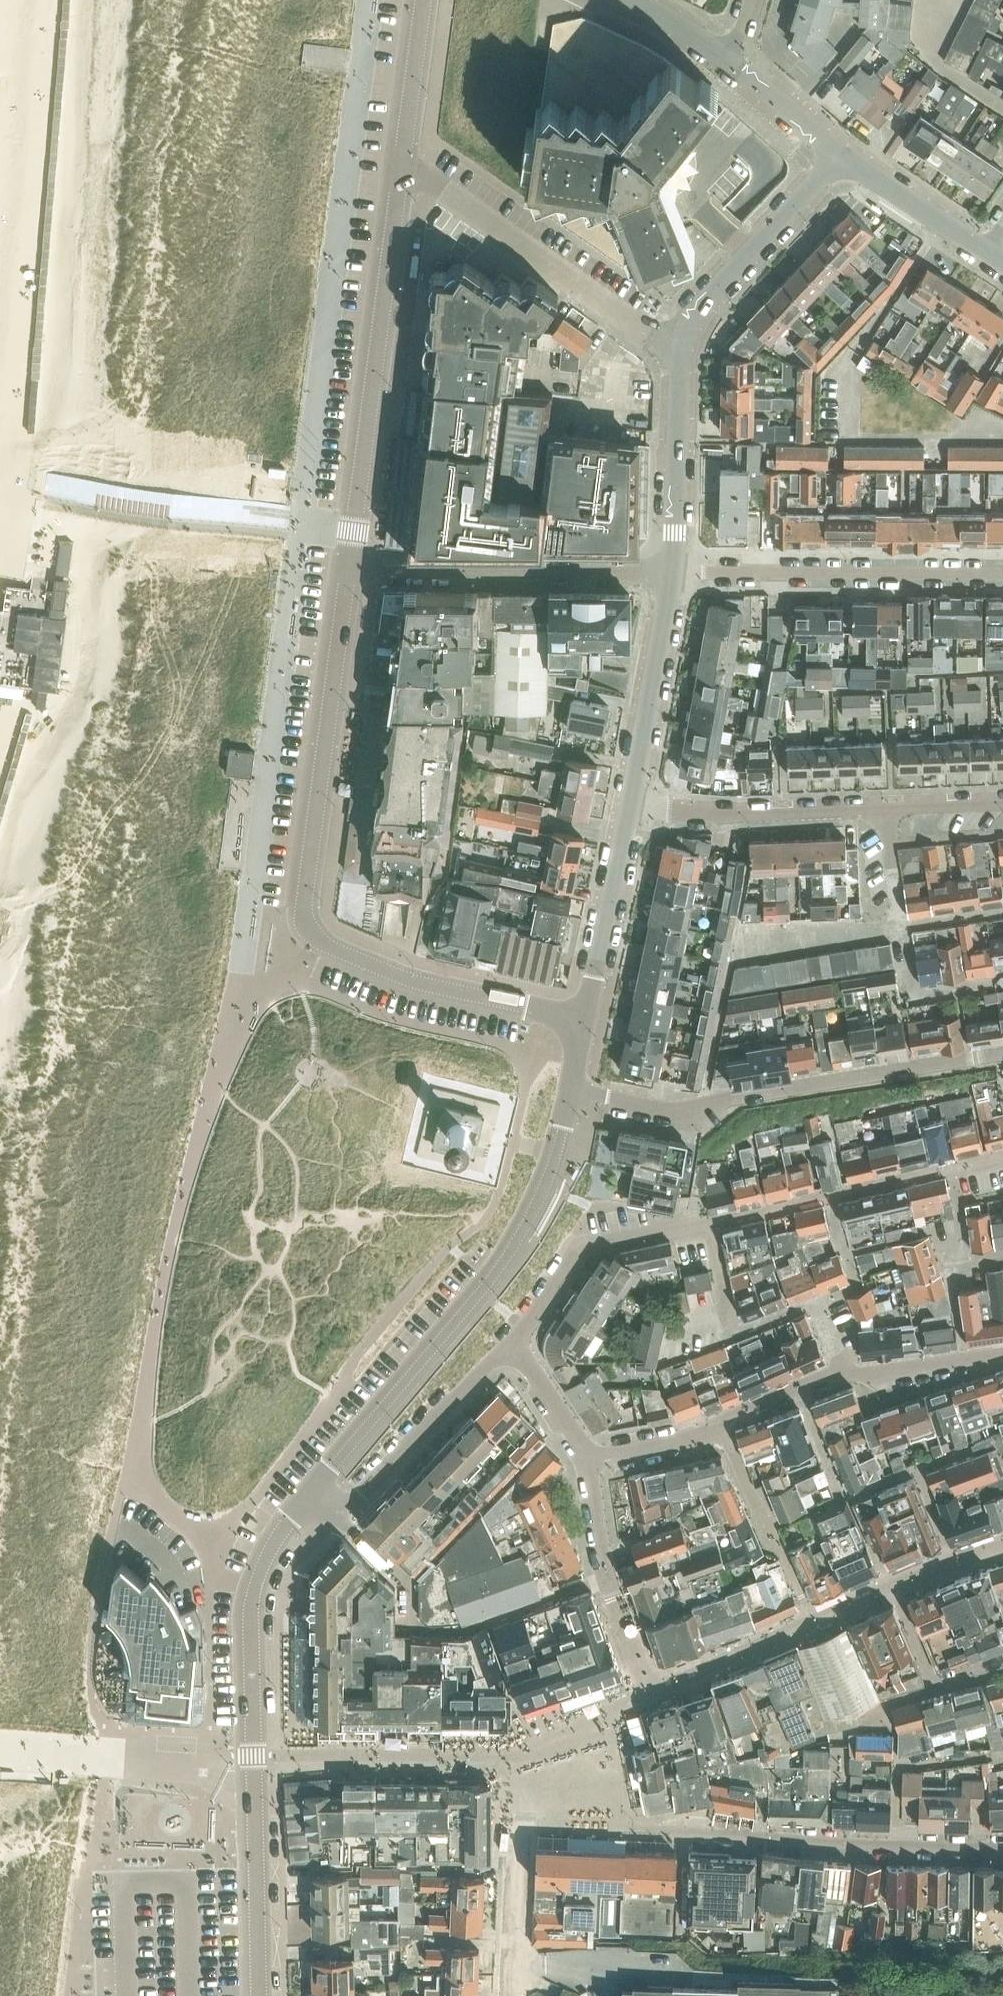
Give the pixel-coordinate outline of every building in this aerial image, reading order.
[(861,3),(840,1),(840,0),(802,0),(794,26),(799,27),(795,41),(807,52),(803,56),(816,69),(821,63),(822,64),(825,60),(824,60),(828,56),(832,59),(837,54),(833,50),(835,48),(824,38),(832,14),(861,17),(861,3)] [(861,3),(861,17),(860,24),(869,24),(877,25),(879,0),(862,0),(861,3)] [(877,25),(887,26),(888,17),(890,5),(891,0),(879,0),(877,25)] [(974,1),(996,12),(1001,1),(1000,0),(975,0),(974,1)] [(974,1),(969,12),(991,22),(996,12),(974,1)] [(890,5),(888,17),(911,20),(912,8),(890,5)] [(969,12),(964,23),(985,33),(991,22),(969,12)] [(528,199),(528,200),(626,269),(642,262),(687,244),(673,209),(662,182),(671,177),(675,175),(679,178),(682,172),(684,166),(684,160),(682,154),(678,156),(675,152),(672,148),(667,145),(686,122),(709,92),(673,64),(672,63),(666,59),(645,46),(584,18),(582,17),(581,17),(574,18),(554,24),(551,40),(551,44),(550,48),(541,111),(531,179),(528,199)] [(888,17),(887,26),(887,28),(909,31),(911,20),(888,17)] [(964,23),(958,33),(980,44),(985,33),(964,23)] [(841,91),(860,107),(880,82),(879,82),(887,73),(892,78),(893,77),(904,86),(907,83),(913,74),(922,80),(928,72),(903,51),(893,44),(891,41),(889,38),(888,36),(888,33),(887,31),(887,28),(887,26),(877,25),(869,24),(863,33),(839,62),(849,71),(872,43),(875,46),(890,58),(885,65),(883,63),(876,72),(873,70),(870,75),(860,67),(841,91)] [(893,44),(903,51),(909,44),(909,31),(887,28),(887,31),(888,33),(888,36),(889,38),(891,41),(893,44)] [(958,33),(953,44),(974,55),(980,44),(958,33)] [(981,50),(1002,61),(1002,43),(988,36),(981,50)] [(974,55),(953,44),(945,60),(967,71),(974,55)] [(998,70),(1002,73),(1002,61),(981,50),(968,75),(978,82),(986,64),(998,70)] [(880,82),(860,107),(880,122),(899,98),(880,82)] [(936,104),(950,114),(964,92),(950,83),(936,104)] [(926,156),(946,169),(963,143),(952,135),(967,112),(959,106),(952,116),(926,156)] [(904,141),(926,156),(952,116),(944,110),(934,124),(922,115),(904,141)] [(946,169),(966,183),(993,142),(984,136),(975,150),(963,143),(946,169)] [(966,183),(986,196),(1002,171),(1002,169),(992,162),(1002,148),(993,142),(966,183)] [(850,212),(833,231),(855,251),(856,250),(884,277),(883,278),(893,288),(895,287),(914,258),(901,250),(890,266),(864,241),(872,233),(850,212)] [(833,231),(816,249),(838,269),(855,251),(833,231)] [(892,239),(887,246),(898,253),(903,247),(892,239)] [(816,249),(799,267),(820,287),(821,286),(841,304),(849,313),(848,314),(859,324),(876,306),(865,296),(857,304),(848,296),(829,278),(838,269),(816,249)] [(434,324),(434,335),(430,334),(430,337),(433,337),(521,345),(530,346),(532,320),(541,321),(559,296),(529,275),(521,285),(502,272),(495,282),(466,262),(458,273),(436,271),(436,272),(433,277),(431,282),(432,287),(434,292),(437,291),(434,324)] [(799,267),(782,285),(803,305),(820,287),(799,267)] [(924,299),(933,305),(949,281),(929,267),(909,298),(919,305),(924,299)] [(876,306),(893,288),(883,278),(874,286),(855,268),(847,276),(867,295),(865,296),(876,306)] [(940,309),(953,318),(969,293),(949,281),(933,305),(929,311),(936,316),(940,309)] [(782,285),(765,303),(786,323),(788,322),(804,336),(802,338),(826,360),(843,342),(831,332),(824,339),(795,314),(803,305),(782,285)] [(953,318),(972,330),(988,306),(969,293),(953,318)] [(749,323),(746,326),(762,341),(765,338),(769,342),(786,323),(765,303),(747,321),(749,323)] [(972,330),(992,344),(1002,327),(1002,316),(988,306),(972,330)] [(833,330),(831,332),(843,342),(859,324),(848,314),(839,324),(830,316),(824,323),(833,330)] [(537,347),(561,350),(577,328),(564,320),(554,334),(538,333),(537,347)] [(895,328),(883,346),(873,339),(865,352),(891,369),(899,356),(911,338),(910,337),(918,326),(908,320),(901,332),(895,328)] [(730,344),(729,353),(751,353),(762,341),(746,326),(730,344)] [(928,351),(935,356),(951,332),(944,327),(928,351)] [(577,328),(561,350),(559,368),(577,370),(579,353),(590,338),(577,328)] [(521,345),(433,337),(429,376),(428,385),(430,385),(430,382),(431,382),(431,384),(514,391),(521,345)] [(826,360),(802,338),(793,347),(807,360),(810,363),(812,365),(817,369),(826,360)] [(911,338),(899,356),(891,369),(906,378),(914,366),(905,360),(909,354),(911,355),(919,343),(911,338)] [(723,357),(722,382),(753,382),(753,383),(765,383),(782,383),(797,384),(811,385),(812,368),(812,365),(795,365),(794,365),(783,361),(783,377),(766,376),(766,369),(753,369),(753,357),(750,357),(751,353),(729,353),(729,357),(723,357)] [(863,354),(856,366),(861,369),(873,376),(880,365),(863,354)] [(930,393),(937,382),(944,370),(924,358),(910,381),(930,393)] [(966,367),(951,391),(945,402),(963,412),(984,378),(966,367)] [(992,406),(1002,411),(1002,379),(990,373),(975,397),(992,406)] [(722,382),(722,407),(752,407),(771,408),(794,409),(797,409),(811,409),(811,385),(797,384),(797,397),(752,396),(753,383),(753,382),(722,382)] [(930,393),(945,402),(951,391),(937,382),(930,393)] [(543,549),(636,549),(638,444),(547,433),(552,393),(514,391),(428,385),(428,390),(418,389),(414,421),(412,432),(422,433),(421,441),(401,438),(395,484),(401,485),(400,499),(394,498),(388,544),(408,546),(408,551),(542,551),(543,549)] [(722,407),(721,432),(752,432),(752,438),(774,439),(796,440),(810,440),(811,409),(797,409),(796,426),(768,425),(768,418),(752,417),(752,407),(722,407)] [(746,470),(720,470),(719,532),(747,532),(747,531),(758,531),(759,509),(747,509),(747,484),(763,484),(763,472),(763,471),(763,468),(759,468),(759,445),(747,445),(736,445),(736,457),(746,457),(746,470)] [(776,446),(776,468),(827,468),(827,446),(776,446)] [(846,468),(926,468),(926,446),(846,446),(846,468)] [(1002,468),(1002,446),(949,446),(949,468),(1002,468)] [(800,471),(800,472),(799,489),(799,495),(799,499),(802,499),(802,544),(826,544),(827,512),(827,502),(819,502),(819,500),(816,500),(816,471),(800,471)] [(826,544),(851,544),(851,500),(851,472),(836,471),(835,500),(835,512),(827,512),(826,544)] [(876,471),(875,487),(875,509),(886,509),(887,471),(876,471)] [(948,503),(936,503),(936,545),(961,545),(961,512),(961,491),(961,483),(961,471),(948,471),(948,503)] [(970,471),(961,471),(961,483),(970,483),(970,471)] [(988,471),(988,492),(1002,493),(1002,471),(988,471)] [(778,472),(764,472),(763,508),(778,508),(778,472)] [(790,489),(799,489),(800,472),(790,472),(790,489)] [(851,472),(851,500),(851,544),(877,544),(878,512),(860,512),(860,500),(860,472),(851,472)] [(922,472),(922,512),(902,512),(902,529),(910,529),(911,548),(928,548),(928,545),(936,545),(936,503),(936,472),(922,472)] [(970,491),(961,491),(961,512),(961,545),(987,545),(987,512),(970,512),(970,491)] [(775,544),(802,544),(802,499),(799,499),(799,495),(787,495),(787,510),(775,510),(775,544)] [(885,548),(911,548),(910,529),(902,529),(902,512),(878,512),(877,544),(885,544),(885,548)] [(987,512),(987,545),(1002,545),(1002,512),(987,512)] [(68,580),(54,578),(48,616),(16,612),(12,648),(37,651),(32,687),(56,690),(66,619),(62,618),(68,580)] [(377,591),(371,631),(399,632),(404,632),(434,632),(462,632),(473,633),(474,592),(463,592),(434,592),(421,592),(407,591),(379,591),(377,591)] [(462,703),(462,713),(493,713),(506,714),(518,714),(528,714),(538,714),(545,713),(545,710),(545,696),(546,684),(546,681),(547,677),(547,667),(549,593),(520,593),(498,592),(492,592),(491,634),(493,634),(492,667),(491,672),(473,671),(462,673),(462,680),(462,703)] [(474,592),(473,633),(478,633),(491,634),(492,592),(474,592)] [(547,677),(546,681),(555,683),(555,668),(579,668),(579,667),(579,660),(579,647),(590,647),(590,658),(600,658),(600,645),(606,645),(628,645),(628,641),(629,608),(629,593),(549,593),(547,667),(547,677)] [(938,634),(959,634),(959,597),(936,597),(935,638),(938,638),(938,634)] [(959,597),(959,634),(977,634),(977,638),(983,638),(983,597),(959,597)] [(986,634),(986,638),(1002,638),(1002,597),(987,597),(986,634)] [(931,598),(909,598),(909,635),(931,635),(931,598)] [(878,664),(878,652),(879,604),(855,603),(855,634),(865,634),(864,663),(878,664)] [(903,604),(879,604),(878,652),(883,652),(883,646),(889,646),(889,635),(902,635),(903,604)] [(711,606),(707,630),(738,636),(742,611),(711,606)] [(796,607),(795,637),(797,637),(797,641),(807,641),(807,650),(820,650),(820,607),(796,607)] [(820,607),(820,650),(831,650),(831,641),(840,641),(840,638),(844,638),(845,608),(820,607)] [(783,615),(767,615),(767,639),(783,642),(783,615)] [(707,630),(702,654),(734,659),(738,636),(707,630)] [(368,655),(367,667),(398,672),(456,673),(462,673),(473,671),(473,667),(473,640),(473,634),(478,634),(478,633),(473,633),(462,632),(434,632),(404,632),(399,632),(371,631),(370,640),(373,644),(395,646),(394,651),(394,655),(382,654),(371,652),(368,655)] [(770,642),(766,665),(779,668),(784,644),(770,642)] [(933,671),(945,671),(945,646),(933,646),(933,671)] [(806,685),(819,685),(820,650),(807,650),(806,678),(806,684),(806,685)] [(819,685),(847,685),(848,665),(832,665),(832,650),(831,650),(820,650),(819,685)] [(985,653),(986,668),(1002,667),(1002,652),(985,653)] [(702,654),(698,677),(729,683),(732,668),(746,671),(748,662),(734,659),(702,654)] [(957,654),(957,668),(976,668),(976,655),(957,654)] [(931,657),(910,657),(910,671),(931,670),(931,657)] [(766,665),(762,687),(782,691),(784,684),(785,677),(786,669),(779,668),(766,665)] [(847,685),(878,686),(878,666),(848,665),(847,685)] [(878,666),(878,686),(890,686),(890,685),(905,686),(906,666),(878,666)] [(364,689),(361,711),(364,711),(388,712),(458,713),(462,713),(462,703),(462,680),(462,673),(456,673),(398,672),(367,667),(365,682),(392,685),(391,692),(364,689)] [(575,686),(587,688),(589,678),(577,676),(575,686)] [(952,677),(953,690),(966,689),(967,689),(967,676),(952,677)] [(698,677),(694,701),(725,706),(740,709),(742,697),(727,695),(729,683),(698,677)] [(921,691),(919,691),(920,712),(934,712),(933,690),(928,691),(928,680),(920,681),(921,691)] [(546,684),(545,696),(560,698),(562,684),(555,683),(546,681),(546,684)] [(762,687),(758,711),(770,713),(780,715),(784,691),(782,691),(762,687)] [(966,689),(953,690),(953,710),(967,710),(966,689)] [(980,689),(967,689),(966,689),(967,710),(981,710),(980,689)] [(906,692),(906,707),(907,713),(920,712),(919,691),(906,692)] [(891,708),(906,707),(906,692),(890,693),(891,708)] [(856,713),(855,693),(841,694),(842,714),(856,713)] [(868,693),(855,693),(856,713),(869,713),(868,693)] [(822,695),(808,696),(809,716),(823,716),(822,695)] [(809,716),(808,696),(795,696),(796,717),(809,716)] [(563,699),(559,722),(562,726),(567,727),(567,726),(576,728),(581,735),(602,739),(609,733),(610,727),(605,719),(607,706),(572,700),(568,699),(563,699)] [(694,701),(689,724),(721,730),(725,706),(694,701)] [(758,711),(749,709),(744,733),(766,737),(770,713),(758,711)] [(350,818),(344,868),(355,876),(367,866),(373,866),(374,887),(388,889),(381,934),(405,937),(411,892),(425,893),(432,872),(442,870),(438,850),(441,839),(458,713),(388,712),(364,711),(362,731),(358,731),(355,754),(359,754),(353,795),(349,795),(347,818),(350,818)] [(506,722),(505,732),(537,738),(538,728),(539,728),(538,714),(528,714),(518,714),(506,714),(506,722)] [(992,739),(993,767),(1002,766),(1002,739),(1000,739),(999,718),(991,718),(992,739)] [(953,720),(944,720),(944,725),(945,732),(954,732),(953,720)] [(689,724),(685,748),(734,757),(738,758),(740,758),(747,759),(747,758),(747,751),(749,751),(751,740),(737,738),(736,746),(731,744),(719,742),(721,730),(689,724)] [(923,770),(922,742),(921,731),(909,732),(909,743),(897,743),(898,771),(923,770)] [(507,755),(508,751),(551,759),(555,743),(510,735),(510,736),(496,733),(492,752),(507,755)] [(472,750),(490,753),(492,737),(475,734),(472,750)] [(992,739),(968,740),(970,768),(993,767),(992,739)] [(968,740),(945,741),(946,769),(970,768),(968,740)] [(945,741),(922,742),(923,770),(946,769),(945,741)] [(882,743),(857,744),(859,772),(883,771),(882,743)] [(857,744),(834,746),(835,773),(859,772),(857,744)] [(834,746),(811,747),(812,774),(835,773),(834,746)] [(812,774),(811,747),(787,748),(788,776),(812,774)] [(734,757),(685,748),(681,772),(712,778),(715,764),(737,768),(741,768),(740,758),(738,758),(734,757)] [(219,773),(244,776),(247,752),(223,749),(219,773)] [(747,751),(747,758),(747,759),(747,763),(772,761),(771,750),(749,751),(747,751)] [(747,759),(740,758),(741,768),(741,775),(748,775),(772,774),(772,761),(747,763),(747,759)] [(542,768),(539,781),(591,791),(596,766),(567,760),(564,773),(542,768)] [(591,791),(539,781),(537,792),(560,796),(557,811),(586,817),(591,791)] [(478,807),(478,808),(539,820),(539,819),(540,819),(543,804),(518,799),(518,801),(503,798),(501,811),(478,807)] [(539,820),(478,808),(475,821),(536,833),(539,820)] [(519,842),(517,852),(577,864),(582,839),(552,833),(549,848),(519,842)] [(665,843),(660,869),(693,876),(696,863),(706,865),(708,854),(709,854),(711,842),(678,834),(676,845),(665,843)] [(820,838),(821,868),(823,917),(836,917),(835,898),(834,898),(833,868),(845,867),(846,884),(858,883),(857,847),(844,847),(844,837),(820,838)] [(786,905),(785,869),(797,869),(796,838),(773,839),(774,870),(775,919),(788,918),(787,905),(786,905)] [(823,917),(821,868),(820,838),(796,838),(797,869),(811,869),(812,899),(810,899),(811,917),(823,917)] [(775,919),(774,870),(773,839),(748,840),(749,871),(762,870),(763,900),(762,900),(762,912),(762,919),(775,919)] [(980,905),(1002,901),(1002,896),(1001,884),(1000,879),(999,879),(998,875),(990,876),(984,840),(970,842),(980,905)] [(951,879),(956,909),(980,905),(970,842),(957,844),(960,863),(961,866),(963,877),(951,879)] [(924,859),(927,879),(932,913),(956,909),(951,879),(938,880),(936,867),(939,867),(938,862),(936,845),(922,846),(924,859)] [(900,861),(924,859),(922,846),(897,848),(900,861)] [(577,864),(517,852),(514,864),(545,870),(542,884),(572,890),(577,864)] [(707,873),(705,879),(742,886),(744,861),(730,859),(726,874),(717,872),(716,874),(707,873)] [(449,877),(449,879),(500,883),(503,867),(469,860),(469,864),(466,878),(452,877),(449,877)] [(503,867),(500,883),(535,891),(536,890),(534,889),(537,875),(504,868),(505,867),(503,867)] [(660,869),(655,893),(688,900),(693,876),(660,869)] [(480,961),(483,961),(500,883),(449,879),(448,887),(442,917),(437,916),(430,946),(426,949),(431,957),(435,954),(472,962),(473,956),(481,957),(480,961)] [(721,900),(720,907),(737,911),(742,886),(705,879),(705,880),(702,892),(714,894),(714,898),(721,900)] [(932,913),(927,879),(903,883),(907,917),(932,913)] [(500,883),(483,961),(485,962),(487,953),(492,954),(497,955),(496,961),(553,973),(554,968),(556,968),(563,937),(565,929),(567,917),(571,898),(535,891),(500,883)] [(650,917),(651,918),(687,925),(690,913),(698,915),(700,903),(688,900),(655,893),(650,917)] [(745,901),(741,920),(752,920),(760,919),(760,912),(756,912),(757,901),(745,901)] [(859,902),(849,902),(849,916),(859,916),(859,902)] [(718,922),(717,932),(732,935),(737,911),(720,907),(720,909),(715,907),(713,920),(718,922)] [(651,918),(646,942),(679,949),(681,938),(694,941),(697,927),(687,925),(651,918)] [(989,947),(973,950),(969,922),(958,924),(967,976),(993,972),(991,961),(989,947)] [(944,926),(932,928),(934,936),(946,935),(944,926)] [(713,946),(711,956),(727,959),(732,935),(717,932),(717,934),(715,940),(711,940),(710,945),(713,946)] [(989,947),(991,961),(1002,959),(1002,936),(988,938),(988,940),(989,945),(989,947)] [(936,948),(936,945),(935,939),(922,941),(924,951),(914,952),(919,984),(942,980),(936,949),(936,948)] [(957,941),(936,945),(936,948),(936,949),(942,980),(963,977),(957,941)] [(646,942),(641,967),(673,974),(679,949),(646,942)] [(889,942),(876,944),(881,967),(893,966),(889,942)] [(876,944),(865,945),(869,969),(881,967),(876,944)] [(865,945),(853,947),(857,971),(869,969),(865,945)] [(853,947),(841,949),(845,973),(857,971),(853,947)] [(841,949),(829,951),(833,975),(845,973),(841,949)] [(829,951),(817,953),(821,977),(833,975),(829,951)] [(817,953),(805,955),(809,979),(821,977),(817,953)] [(805,955),(793,957),(797,981),(809,979),(805,955)] [(701,974),(700,980),(722,985),(727,959),(711,956),(707,974),(701,973),(701,974)] [(793,957),(782,959),(785,983),(797,981),(793,957)] [(782,959),(769,961),(774,985),(785,983),(782,959)] [(769,961),(758,963),(762,987),(774,985),(769,961)] [(758,963),(746,965),(750,988),(762,987),(758,963)] [(750,988),(746,965),(733,967),(729,992),(750,988)] [(636,991),(637,992),(668,998),(673,974),(641,967),(636,991)] [(894,969),(864,974),(867,989),(868,996),(880,994),(879,987),(896,984),(894,969)] [(688,972),(687,977),(691,978),(693,978),(700,980),(701,974),(688,972)] [(867,989),(864,974),(840,978),(842,993),(867,989)] [(703,995),(701,1005),(717,1009),(722,985),(700,980),(697,993),(703,995)] [(831,980),(806,984),(810,1007),(834,1002),(831,980)] [(810,1007),(806,984),(780,988),(784,1011),(810,1007)] [(776,989),(751,993),(754,1013),(779,1009),(776,989)] [(984,1002),(996,1000),(995,991),(982,993),(984,1002)] [(637,992),(632,1017),(665,1024),(668,1010),(686,1014),(689,1003),(668,998),(637,992)] [(754,1013),(751,993),(727,997),(723,1018),(754,1013)] [(699,1019),(696,1030),(712,1033),(717,1009),(701,1005),(700,1013),(696,1012),(695,1018),(699,1019)] [(816,1010),(817,1021),(826,1019),(824,1009),(816,1010)] [(817,1021),(816,1010),(811,1011),(820,1067),(851,1062),(847,1033),(828,1036),(826,1024),(827,1024),(827,1019),(826,1019),(817,1021)] [(958,1017),(936,1020),(935,1016),(907,1020),(912,1050),(940,1046),(940,1050),(962,1047),(958,1017)] [(632,1017),(627,1041),(660,1048),(663,1036),(675,1039),(677,1029),(665,1026),(665,1024),(632,1017)] [(999,1017),(965,1023),(968,1046),(1002,1040),(1002,1038),(999,1017)] [(902,1019),(874,1024),(875,1034),(869,1035),(872,1058),(878,1058),(879,1062),(908,1057),(903,1029),(902,1019)] [(785,1039),(784,1040),(789,1068),(814,1064),(809,1035),(807,1035),(805,1021),(782,1025),(785,1039)] [(846,1027),(847,1033),(851,1062),(872,1058),(869,1035),(875,1034),(874,1024),(873,1022),(846,1027)] [(696,1030),(691,1055),(707,1058),(712,1033),(696,1030)] [(765,1080),(759,1044),(747,1046),(745,1038),(718,1043),(712,1075),(724,1073),(729,1074),(731,1085),(765,1080)] [(784,1040),(759,1044),(765,1080),(790,1076),(789,1068),(784,1040)] [(660,1048),(627,1041),(621,1068),(645,1073),(645,1071),(655,1073),(660,1048)] [(707,1058),(691,1055),(691,1057),(673,1053),(670,1064),(689,1068),(687,1084),(701,1086),(707,1058)] [(971,1082),(976,1101),(988,1098),(990,1097),(987,1084),(986,1079),(986,1078),(971,1082)] [(484,1172),(501,1105),(433,1088),(417,1155),(484,1172)] [(945,1114),(946,1118),(954,1155),(982,1149),(975,1119),(956,1123),(954,1112),(964,1110),(963,1106),(971,1104),(969,1094),(942,1100),(945,1114)] [(988,1098),(976,1101),(981,1119),(993,1116),(988,1098)] [(475,1156),(485,1114),(442,1103),(432,1145),(475,1156)] [(915,1106),(921,1129),(928,1161),(954,1155),(946,1118),(928,1122),(924,1104),(915,1106)] [(807,1130),(808,1132),(820,1129),(817,1113),(804,1116),(807,1130)] [(889,1113),(881,1115),(884,1127),(891,1125),(889,1113)] [(993,1116),(981,1119),(979,1120),(986,1147),(1002,1143),(1002,1114),(993,1116)] [(834,1122),(838,1140),(857,1136),(855,1129),(863,1127),(860,1116),(834,1122)] [(469,1130),(469,1128),(468,1127),(468,1125),(467,1124),(466,1123),(465,1122),(464,1121),(462,1120),(461,1120),(459,1120),(458,1120),(456,1120),(455,1120),(454,1121),(452,1122),(451,1123),(450,1124),(450,1126),(449,1127),(449,1128),(449,1130),(449,1132),(449,1133),(450,1134),(451,1136),(452,1137),(453,1138),(454,1139),(456,1139),(457,1139),(459,1140),(460,1139),(462,1139),(463,1138),(465,1138),(466,1137),(467,1136),(468,1134),(468,1133),(469,1131),(469,1130)] [(759,1156),(782,1151),(780,1144),(783,1143),(780,1127),(754,1132),(759,1156)] [(921,1129),(894,1135),(901,1167),(928,1161),(921,1129)] [(782,1151),(785,1165),(791,1192),(814,1187),(808,1160),(792,1163),(788,1146),(810,1143),(808,1132),(807,1130),(784,1134),(783,1143),(780,1144),(782,1151)] [(636,1159),(634,1172),(656,1176),(659,1162),(682,1166),(686,1144),(621,1132),(617,1155),(636,1159)] [(894,1135),(868,1141),(875,1173),(901,1167),(894,1135)] [(818,1162),(823,1185),(842,1181),(832,1137),(810,1142),(815,1163),(818,1162)] [(875,1173),(868,1141),(841,1147),(849,1179),(875,1173)] [(744,1173),(730,1176),(737,1205),(764,1199),(752,1145),(738,1148),(744,1173)] [(791,1192),(785,1165),(777,1167),(775,1158),(761,1161),(769,1197),(791,1192)] [(730,1176),(706,1182),(709,1161),(696,1165),(695,1168),(691,1193),(707,1196),(710,1211),(737,1205),(730,1176)] [(656,1176),(634,1172),(629,1197),(674,1205),(677,1191),(682,1166),(659,1162),(656,1176)] [(695,1168),(682,1166),(677,1191),(691,1193),(695,1168)] [(943,1177),(916,1183),(922,1212),(938,1208),(940,1218),(952,1215),(943,1177)] [(916,1183),(873,1193),(878,1215),(910,1208),(912,1215),(922,1212),(916,1183)] [(878,1215),(873,1193),(837,1201),(842,1223),(878,1215)] [(979,1201),(966,1204),(972,1249),(995,1245),(990,1219),(989,1209),(981,1211),(979,1201)] [(777,1253),(792,1248),(801,1244),(801,1242),(816,1238),(830,1235),(823,1205),(794,1212),(797,1227),(772,1233),(777,1253)] [(990,1219),(995,1245),(1002,1244),(1002,1217),(991,1219),(990,1219)] [(750,1277),(774,1269),(776,1269),(772,1258),(771,1248),(764,1220),(742,1225),(751,1265),(747,1266),(750,1277)] [(884,1231),(887,1241),(918,1233),(915,1223),(884,1231)] [(740,1268),(747,1266),(751,1265),(742,1225),(720,1230),(730,1271),(734,1283),(744,1280),(740,1268)] [(882,1231),(875,1233),(876,1240),(884,1238),(882,1231)] [(895,1256),(897,1265),(933,1255),(927,1236),(882,1248),(885,1259),(895,1256)] [(824,1257),(816,1238),(801,1242),(801,1244),(819,1290),(845,1280),(834,1253),(824,1257)] [(603,1257),(593,1272),(620,1289),(622,1291),(631,1278),(634,1280),(645,1264),(659,1261),(661,1270),(676,1267),(673,1258),(670,1241),(621,1251),(617,1256),(615,1254),(610,1262),(603,1257)] [(801,1244),(792,1248),(795,1254),(787,1257),(789,1262),(776,1268),(779,1275),(777,1276),(787,1303),(819,1290),(801,1244)] [(870,1253),(857,1257),(861,1268),(874,1264),(870,1253)] [(901,1278),(903,1283),(938,1273),(933,1255),(897,1265),(901,1278)] [(1002,1267),(984,1269),(986,1285),(958,1288),(966,1345),(1002,1340),(1002,1278),(1002,1267)] [(713,1283),(710,1269),(686,1273),(689,1288),(713,1283)] [(749,1277),(754,1289),(762,1312),(786,1304),(774,1269),(750,1277),(749,1277)] [(593,1272),(580,1292),(606,1310),(613,1314),(623,1297),(626,1293),(622,1291),(620,1289),(593,1272)] [(939,1304),(942,1315),(950,1313),(938,1273),(903,1283),(904,1286),(912,1312),(939,1304)] [(887,1280),(876,1284),(877,1285),(880,1292),(890,1288),(887,1280)] [(685,1289),(675,1291),(680,1311),(690,1308),(685,1289)] [(762,1312),(754,1289),(734,1297),(742,1319),(762,1312)] [(873,1303),(867,1289),(846,1297),(856,1318),(875,1310),(873,1303)] [(580,1292),(567,1313),(593,1329),(603,1336),(612,1341),(618,1332),(602,1322),(607,1315),(604,1313),(606,1310),(580,1292)] [(886,1298),(873,1303),(875,1310),(876,1313),(890,1308),(886,1298)] [(544,1343),(543,1348),(545,1353),(554,1368),(564,1361),(574,1361),(573,1360),(591,1360),(591,1353),(603,1336),(593,1329),(567,1313),(561,1321),(557,1317),(550,1328),(547,1332),(545,1337),(544,1343)] [(950,1313),(942,1315),(922,1317),(920,1320),(924,1351),(955,1347),(950,1313)] [(794,1319),(801,1334),(781,1342),(786,1353),(784,1354),(794,1375),(822,1363),(809,1332),(812,1331),(805,1315),(794,1319)] [(642,1319),(638,1336),(649,1339),(648,1340),(660,1342),(665,1319),(654,1316),(652,1322),(642,1319)] [(858,1329),(862,1359),(904,1354),(904,1352),(919,1351),(913,1323),(901,1324),(858,1329)] [(649,1339),(638,1336),(634,1352),(645,1355),(643,1361),(655,1363),(660,1342),(648,1340),(649,1339)] [(782,1350),(766,1357),(758,1339),(749,1343),(768,1385),(794,1375),(782,1350)] [(768,1385),(749,1343),(740,1347),(748,1366),(733,1371),(743,1396),(768,1385)] [(724,1346),(704,1353),(707,1364),(728,1356),(724,1346)] [(707,1364),(704,1353),(690,1358),(694,1369),(707,1364)] [(564,1361),(554,1368),(580,1407),(593,1398),(607,1389),(593,1369),(584,1375),(574,1361),(564,1361)] [(659,1370),(663,1381),(690,1371),(687,1363),(675,1368),(673,1364),(659,1370)] [(637,1364),(637,1372),(651,1372),(652,1365),(637,1364)] [(721,1371),(712,1375),(723,1404),(738,1398),(732,1382),(729,1383),(725,1375),(723,1375),(721,1371)] [(695,1384),(704,1407),(705,1411),(723,1404),(712,1375),(711,1372),(693,1379),(695,1384)] [(976,1381),(986,1410),(1002,1404),(1002,1393),(996,1374),(981,1379),(977,1381),(976,1381)] [(976,1381),(952,1389),(962,1422),(966,1421),(964,1418),(986,1411),(986,1410),(976,1381)] [(704,1407),(695,1384),(669,1394),(678,1417),(704,1407)] [(659,1388),(642,1387),(649,1423),(671,1418),(667,1406),(659,1388)] [(814,1403),(812,1407),(832,1453),(841,1450),(850,1446),(847,1442),(839,1425),(846,1422),(842,1414),(859,1407),(851,1387),(814,1403)] [(593,1398),(580,1407),(594,1427),(620,1410),(607,1389),(593,1398)] [(952,1389),(925,1397),(936,1432),(950,1428),(956,1446),(968,1442),(961,1422),(962,1422),(952,1389)] [(500,1392),(476,1417),(475,1418),(522,1462),(544,1438),(518,1413),(520,1411),(500,1392)] [(925,1397),(900,1405),(911,1440),(936,1432),(925,1397)] [(863,1416),(861,1417),(865,1428),(868,1438),(872,1452),(886,1448),(901,1443),(911,1440),(900,1405),(889,1408),(882,1411),(878,1412),(863,1416)] [(801,1409),(769,1420),(776,1440),(778,1445),(773,1446),(777,1459),(782,1457),(784,1462),(816,1451),(801,1409)] [(472,1414),(453,1434),(502,1482),(522,1462),(475,1418),(476,1417),(472,1414)] [(738,1431),(737,1431),(742,1445),(747,1461),(758,1458),(760,1464),(773,1460),(774,1460),(777,1459),(773,1446),(778,1445),(776,1440),(769,1420),(738,1431)] [(865,1428),(849,1433),(852,1443),(868,1438),(865,1428)] [(977,1428),(969,1432),(972,1440),(980,1437),(977,1428)] [(992,1437),(999,1454),(1000,1453),(1002,1452),(1002,1432),(992,1437)] [(453,1434),(439,1449),(488,1497),(502,1482),(453,1434)] [(935,1499),(952,1544),(957,1541),(994,1528),(983,1498),(1002,1491),(1002,1461),(1000,1453),(999,1454),(992,1437),(972,1444),(976,1455),(926,1473),(935,1499)] [(930,1446),(933,1455),(942,1452),(938,1442),(930,1446)] [(832,1453),(848,1490),(867,1481),(880,1476),(877,1468),(880,1467),(875,1457),(860,1464),(857,1456),(852,1445),(850,1446),(841,1450),(832,1453)] [(554,1509),(543,1486),(563,1464),(557,1459),(558,1459),(546,1448),(484,1514),(485,1514),(496,1538),(529,1521),(554,1509)] [(439,1449),(423,1466),(472,1513),(488,1497),(439,1449)] [(889,1460),(893,1471),(905,1466),(900,1455),(889,1460)] [(721,1457),(685,1464),(690,1485),(686,1494),(688,1494),(692,1493),(699,1491),(701,1495),(712,1491),(732,1483),(721,1457)] [(770,1474),(764,1477),(770,1492),(792,1483),(784,1462),(782,1457),(777,1459),(774,1460),(773,1460),(777,1472),(770,1474)] [(760,1464),(758,1465),(762,1478),(764,1477),(770,1474),(777,1472),(773,1460),(760,1464)] [(675,1466),(664,1468),(668,1490),(669,1497),(670,1500),(670,1501),(672,1513),(673,1518),(677,1517),(675,1512),(681,1508),(678,1495),(686,1494),(690,1485),(685,1464),(675,1466)] [(423,1466),(407,1483),(456,1530),(472,1513),(423,1466)] [(664,1468),(644,1473),(650,1503),(670,1500),(669,1497),(668,1490),(664,1468)] [(644,1473),(629,1476),(640,1529),(640,1532),(653,1529),(659,1526),(658,1522),(656,1522),(655,1517),(657,1516),(664,1515),(665,1521),(673,1518),(672,1513),(670,1501),(670,1500),(650,1503),(644,1473)] [(792,1483),(770,1492),(780,1519),(801,1510),(796,1496),(803,1493),(818,1487),(813,1475),(799,1481),(792,1483)] [(399,1477),(358,1519),(415,1573),(456,1530),(407,1483),(406,1483),(399,1477)] [(876,1494),(890,1526),(909,1518),(911,1518),(925,1554),(942,1547),(914,1479),(876,1494)] [(708,1501),(704,1503),(714,1525),(717,1524),(725,1522),(746,1513),(732,1483),(712,1491),(715,1499),(708,1501)] [(701,1495),(704,1503),(715,1499),(712,1491),(701,1495)] [(983,1498),(994,1528),(1002,1525),(1002,1491),(983,1498)] [(909,1518),(890,1526),(888,1527),(874,1495),(854,1503),(873,1547),(879,1545),(889,1569),(924,1555),(909,1518)] [(829,1560),(832,1559),(845,1588),(879,1573),(847,1498),(798,1520),(805,1536),(816,1531),(829,1560)] [(529,1521),(536,1536),(532,1538),(523,1542),(516,1545),(511,1547),(507,1539),(495,1544),(504,1562),(527,1553),(538,1548),(567,1533),(554,1509),(529,1521)] [(691,1531),(689,1531),(697,1543),(717,1536),(715,1532),(729,1532),(733,1539),(729,1540),(731,1544),(720,1548),(726,1566),(762,1552),(746,1514),(746,1513),(725,1522),(717,1524),(714,1525),(697,1529),(691,1531)] [(685,1519),(684,1520),(690,1529),(688,1529),(689,1531),(691,1531),(697,1529),(691,1516),(685,1519)] [(441,1560),(462,1621),(463,1622),(555,1589),(552,1581),(549,1573),(554,1571),(556,1575),(581,1562),(567,1533),(538,1548),(527,1553),(504,1562),(495,1544),(482,1518),(441,1560)] [(639,1560),(624,1565),(632,1588),(644,1625),(646,1624),(677,1614),(671,1599),(681,1595),(678,1587),(690,1583),(689,1579),(693,1578),(719,1569),(726,1566),(720,1548),(719,1545),(691,1554),(681,1525),(654,1534),(643,1538),(633,1542),(639,1560)] [(519,1532),(512,1535),(516,1545),(523,1542),(519,1532)] [(311,1576),(311,1603),(396,1602),(396,1589),(386,1580),(385,1581),(361,1558),(362,1557),(345,1540),(311,1576)] [(789,1551),(803,1580),(831,1568),(824,1552),(815,1556),(808,1542),(789,1551)] [(754,1580),(742,1584),(757,1627),(799,1609),(790,1585),(789,1585),(784,1572),(785,1572),(780,1558),(753,1567),(758,1579),(754,1580)] [(462,1621),(441,1560),(419,1582),(420,1614),(421,1616),(425,1620),(428,1622),(430,1623),(462,1621)] [(103,1605),(101,1617),(108,1623),(114,1632),(119,1642),(122,1652),(124,1663),(123,1675),(133,1676),(137,1677),(139,1677),(137,1691),(136,1720),(177,1722),(180,1722),(180,1709),(203,1710),(204,1682),(202,1621),(200,1615),(196,1605),(180,1612),(170,1594),(165,1597),(161,1591),(157,1587),(151,1580),(146,1584),(140,1578),(138,1576),(122,1563),(114,1572),(113,1579),(111,1594),(110,1600),(114,1603),(111,1607),(103,1605)] [(989,1568),(1002,1614),(1002,1563),(989,1568)] [(831,1568),(803,1580),(813,1602),(841,1590),(831,1568)] [(963,1576),(976,1609),(981,1623),(974,1626),(983,1654),(1002,1646),(1002,1614),(989,1568),(963,1576)] [(693,1578),(689,1579),(690,1583),(697,1603),(692,1604),(694,1608),(706,1645),(736,1635),(730,1617),(731,1616),(727,1603),(730,1602),(727,1592),(726,1590),(719,1569),(693,1578)] [(963,1576),(937,1587),(959,1641),(964,1639),(971,1659),(983,1654),(974,1626),(981,1623),(976,1609),(963,1576)] [(677,1614),(646,1624),(650,1638),(652,1637),(658,1661),(706,1645),(694,1608),(692,1604),(697,1603),(690,1583),(678,1587),(681,1595),(671,1599),(677,1614)] [(742,1584),(726,1590),(727,1592),(730,1602),(727,1603),(731,1616),(730,1617),(736,1635),(757,1628),(757,1627),(742,1584)] [(959,1641),(937,1587),(908,1599),(937,1673),(971,1659),(964,1639),(959,1641)] [(591,1591),(523,1614),(524,1615),(534,1646),(535,1645),(558,1638),(575,1690),(575,1689),(621,1674),(620,1673),(607,1636),(591,1591)] [(310,1603),(310,1635),(367,1635),(367,1634),(376,1634),(396,1634),(396,1632),(396,1602),(311,1603),(310,1603)] [(850,1626),(881,1699),(924,1687),(922,1675),(917,1665),(918,1665),(893,1607),(850,1626)] [(523,1616),(492,1628),(523,1714),(530,1711),(554,1703),(543,1673),(542,1674),(535,1652),(536,1651),(523,1616)] [(826,1716),(855,1710),(881,1699),(850,1626),(799,1648),(826,1716)] [(480,1688),(480,1722),(493,1722),(506,1722),(506,1714),(504,1688),(504,1679),(487,1629),(464,1637),(447,1638),(447,1656),(470,1656),(477,1675),(476,1676),(477,1684),(480,1684),(480,1688)] [(376,1722),(408,1722),(407,1663),(412,1663),(412,1634),(396,1632),(396,1634),(376,1634),(376,1722)] [(301,1721),(376,1722),(376,1634),(367,1634),(367,1635),(310,1635),(310,1636),(295,1636),(294,1710),(296,1717),(301,1721)] [(408,1722),(442,1722),(442,1637),(412,1634),(412,1663),(407,1663),(408,1722)] [(442,1722),(480,1722),(480,1688),(480,1684),(477,1684),(476,1676),(477,1675),(470,1656),(447,1656),(447,1638),(442,1637),(442,1722)] [(558,1643),(536,1651),(535,1652),(542,1674),(543,1673),(554,1703),(576,1695),(567,1668),(558,1643)] [(761,1734),(768,1748),(785,1745),(790,1743),(832,1730),(858,1724),(855,1710),(826,1716),(799,1648),(799,1646),(765,1661),(773,1683),(768,1685),(769,1688),(752,1696),(762,1721),(759,1722),(764,1733),(761,1734)] [(765,1661),(741,1672),(752,1696),(769,1688),(768,1685),(773,1683),(765,1661)] [(725,1721),(736,1757),(758,1754),(768,1773),(769,1797),(775,1797),(775,1791),(774,1791),(774,1788),(775,1787),(776,1765),(776,1755),(792,1751),(790,1743),(785,1745),(768,1748),(761,1734),(764,1733),(759,1722),(762,1721),(752,1696),(741,1672),(712,1682),(714,1689),(724,1721),(725,1721)] [(988,1685),(995,1710),(1002,1708),(1002,1680),(988,1685)] [(952,1694),(961,1727),(985,1721),(993,1750),(1002,1747),(1002,1739),(995,1710),(988,1685),(952,1694)] [(702,1763),(728,1759),(736,1757),(725,1721),(724,1721),(714,1689),(676,1701),(685,1729),(691,1727),(696,1743),(697,1749),(702,1763)] [(928,1724),(917,1727),(924,1750),(936,1747),(932,1735),(955,1729),(957,1737),(963,1736),(961,1727),(952,1694),(923,1702),(928,1724)] [(681,1753),(697,1749),(696,1743),(691,1727),(685,1729),(676,1701),(650,1710),(647,1713),(659,1754),(680,1748),(681,1753)] [(899,1732),(917,1727),(928,1724),(923,1702),(893,1710),(899,1732)] [(917,1727),(899,1732),(899,1757),(924,1750),(917,1727)] [(894,1758),(894,1735),(848,1734),(850,1772),(861,1772),(862,1757),(894,1758)] [(635,1750),(642,1785),(673,1779),(671,1771),(663,1773),(660,1760),(655,1761),(652,1747),(635,1750)] [(944,1747),(935,1749),(936,1756),(946,1754),(944,1747)] [(769,1797),(770,1818),(770,1822),(831,1824),(833,1767),(829,1767),(829,1749),(803,1748),(803,1766),(776,1765),(775,1787),(774,1788),(774,1791),(775,1791),(775,1797),(769,1797)] [(717,1809),(727,1811),(728,1791),(723,1793),(722,1788),(731,1787),(728,1759),(702,1763),(697,1749),(681,1753),(674,1756),(680,1769),(671,1771),(673,1779),(642,1785),(648,1812),(676,1806),(713,1798),(717,1809)] [(728,1791),(727,1811),(757,1816),(756,1790),(768,1790),(768,1773),(758,1754),(736,1757),(728,1759),(731,1787),(722,1788),(723,1793),(728,1791)] [(887,1765),(876,1765),(876,1773),(887,1773),(887,1765)] [(921,1827),(946,1828),(947,1794),(948,1784),(922,1783),(922,1778),(922,1771),(903,1770),(901,1803),(922,1804),(921,1827)] [(996,1770),(989,1771),(990,1779),(997,1778),(996,1770)] [(850,1772),(850,1781),(861,1782),(861,1772),(850,1772)] [(333,1863),(345,1863),(345,1795),(330,1795),(329,1777),(305,1778),(284,1780),(285,1797),(291,1862),(333,1862),(333,1863)] [(947,1794),(946,1828),(971,1829),(972,1805),(986,1806),(986,1781),(964,1780),(964,1794),(947,1794)] [(999,1794),(999,1780),(990,1780),(992,1830),(1002,1829),(1002,1793),(999,1794)] [(345,1863),(363,1862),(370,1862),(371,1843),(376,1843),(376,1782),(345,1782),(345,1795),(345,1863)] [(418,1782),(376,1782),(376,1843),(376,1863),(418,1862),(418,1782)] [(418,1782),(418,1862),(449,1862),(450,1786),(450,1782),(418,1782)] [(467,1786),(450,1786),(449,1862),(492,1862),(491,1784),(480,1783),(467,1784),(467,1786)] [(834,1824),(892,1826),(892,1804),(890,1804),(891,1787),(863,1786),(862,1790),(848,1789),(847,1801),(837,1801),(835,1801),(834,1824)] [(837,1789),(837,1801),(847,1801),(848,1789),(837,1789)] [(768,1790),(756,1790),(757,1816),(757,1818),(770,1818),(769,1797),(768,1790)] [(537,1881),(535,1927),(564,1928),(565,1920),(566,1900),(565,1900),(566,1892),(565,1892),(565,1882),(566,1882),(567,1848),(538,1847),(537,1881)] [(535,1927),(534,1943),(553,1944),(553,1946),(565,1947),(565,1944),(590,1946),(591,1937),(594,1938),(597,1849),(567,1848),(566,1882),(565,1882),(565,1892),(566,1892),(565,1900),(566,1900),(565,1920),(564,1928),(535,1927)] [(597,1849),(594,1938),(596,1938),(596,1934),(624,1935),(624,1931),(622,1931),(626,1851),(612,1850),(597,1849)] [(626,1851),(622,1931),(624,1931),(674,1933),(674,1930),(677,1854),(677,1853),(626,1851)] [(739,1925),(744,1925),(753,1925),(755,1891),(760,1891),(758,1925),(764,1925),(765,1927),(789,1930),(790,1918),(796,1918),(795,1935),(779,1935),(779,1945),(806,1946),(806,1942),(808,1904),(794,1903),(800,1858),(758,1852),(757,1857),(688,1854),(686,1921),(690,1921),(739,1925)] [(823,1860),(800,1858),(794,1903),(808,1904),(806,1942),(810,1942),(812,1929),(816,1929),(819,1907),(823,1908),(826,1883),(821,1882),(823,1860)] [(851,1862),(823,1860),(821,1882),(826,1883),(823,1908),(819,1907),(816,1929),(812,1929),(810,1942),(827,1944),(831,1914),(836,1915),(837,1909),(835,1909),(837,1897),(846,1898),(851,1862)] [(372,1862),(370,1862),(363,1862),(363,1882),(399,1881),(399,1867),(372,1867),(372,1862)] [(881,1863),(855,1862),(851,1897),(876,1901),(881,1863)] [(900,1915),(907,1915),(909,1864),(887,1863),(886,1898),(900,1899),(900,1915)] [(915,1899),(928,1900),(929,1865),(909,1864),(907,1915),(914,1915),(915,1899)] [(941,1900),(940,1916),(940,1922),(928,1921),(927,1938),(946,1939),(947,1917),(948,1917),(949,1866),(929,1865),(928,1900),(941,1900)] [(949,1866),(948,1917),(955,1917),(956,1901),(969,1902),(970,1866),(949,1866)] [(973,1940),(972,1951),(1002,1951),(1002,1867),(974,1866),(973,1930),(973,1940)] [(400,1886),(399,1899),(413,1901),(414,1887),(411,1878),(411,1872),(401,1871),(400,1886)] [(313,1876),(314,1904),(348,1903),(360,1903),(360,1876),(348,1876),(348,1875),(313,1876)] [(436,1902),(454,1903),(484,1904),(484,1898),(489,1898),(490,1885),(485,1885),(485,1879),(421,1875),(420,1888),(436,1889),(436,1902)] [(382,1893),(397,1892),(397,1883),(382,1883),(382,1893)] [(398,1923),(401,1923),(400,1936),(422,1937),(422,1923),(412,1923),(413,1901),(399,1899),(398,1923)] [(352,1946),(356,1946),(384,1945),(399,1945),(399,1925),(379,1926),(379,1918),(349,1919),(348,1903),(314,1904),(315,1932),(349,1931),(349,1930),(351,1930),(352,1946)] [(484,1904),(454,1903),(453,1915),(431,1914),(431,1927),(483,1929),(484,1904)] [(871,1910),(868,1931),(865,1931),(863,1944),(881,1946),(882,1936),(883,1933),(884,1924),(886,1912),(871,1910)] [(906,1933),(917,1933),(918,1917),(906,1917),(906,1933)] [(837,1922),(837,1924),(834,1945),(852,1944),(853,1933),(854,1925),(837,1922)] [(883,1933),(882,1936),(889,1937),(891,1925),(884,1924),(883,1933)] [(738,1946),(745,1946),(744,1937),(744,1925),(739,1925),(737,1926),(733,1930),(733,1940),(717,1939),(715,1941),(712,1944),(712,1950),(738,1950),(738,1946)] [(753,1925),(744,1925),(744,1937),(745,1946),(765,1946),(765,1927),(764,1925),(758,1925),(753,1925)] [(947,1940),(973,1940),(973,1930),(947,1929),(947,1940)] [(708,1934),(701,1940),(708,1947),(712,1944),(715,1941),(708,1934)] [(357,1965),(367,1965),(385,1965),(384,1945),(356,1946),(356,1960),(357,1965)] [(449,1962),(448,1974),(479,1975),(480,1950),(427,1948),(427,1961),(449,1962)] [(310,1962),(310,1992),(348,1991),(348,1962),(310,1962)] [(448,1974),(448,1987),(426,1986),(426,1995),(478,1995),(479,1975),(448,1974)] [(394,1980),(390,1985),(390,1989),(401,1989),(401,1980),(394,1980)] [(838,1994),(838,1988),(787,1985),(741,1982),(740,1992),(633,1985),(632,1989),(624,1989),(623,1995),(872,1995),(838,1994)]
